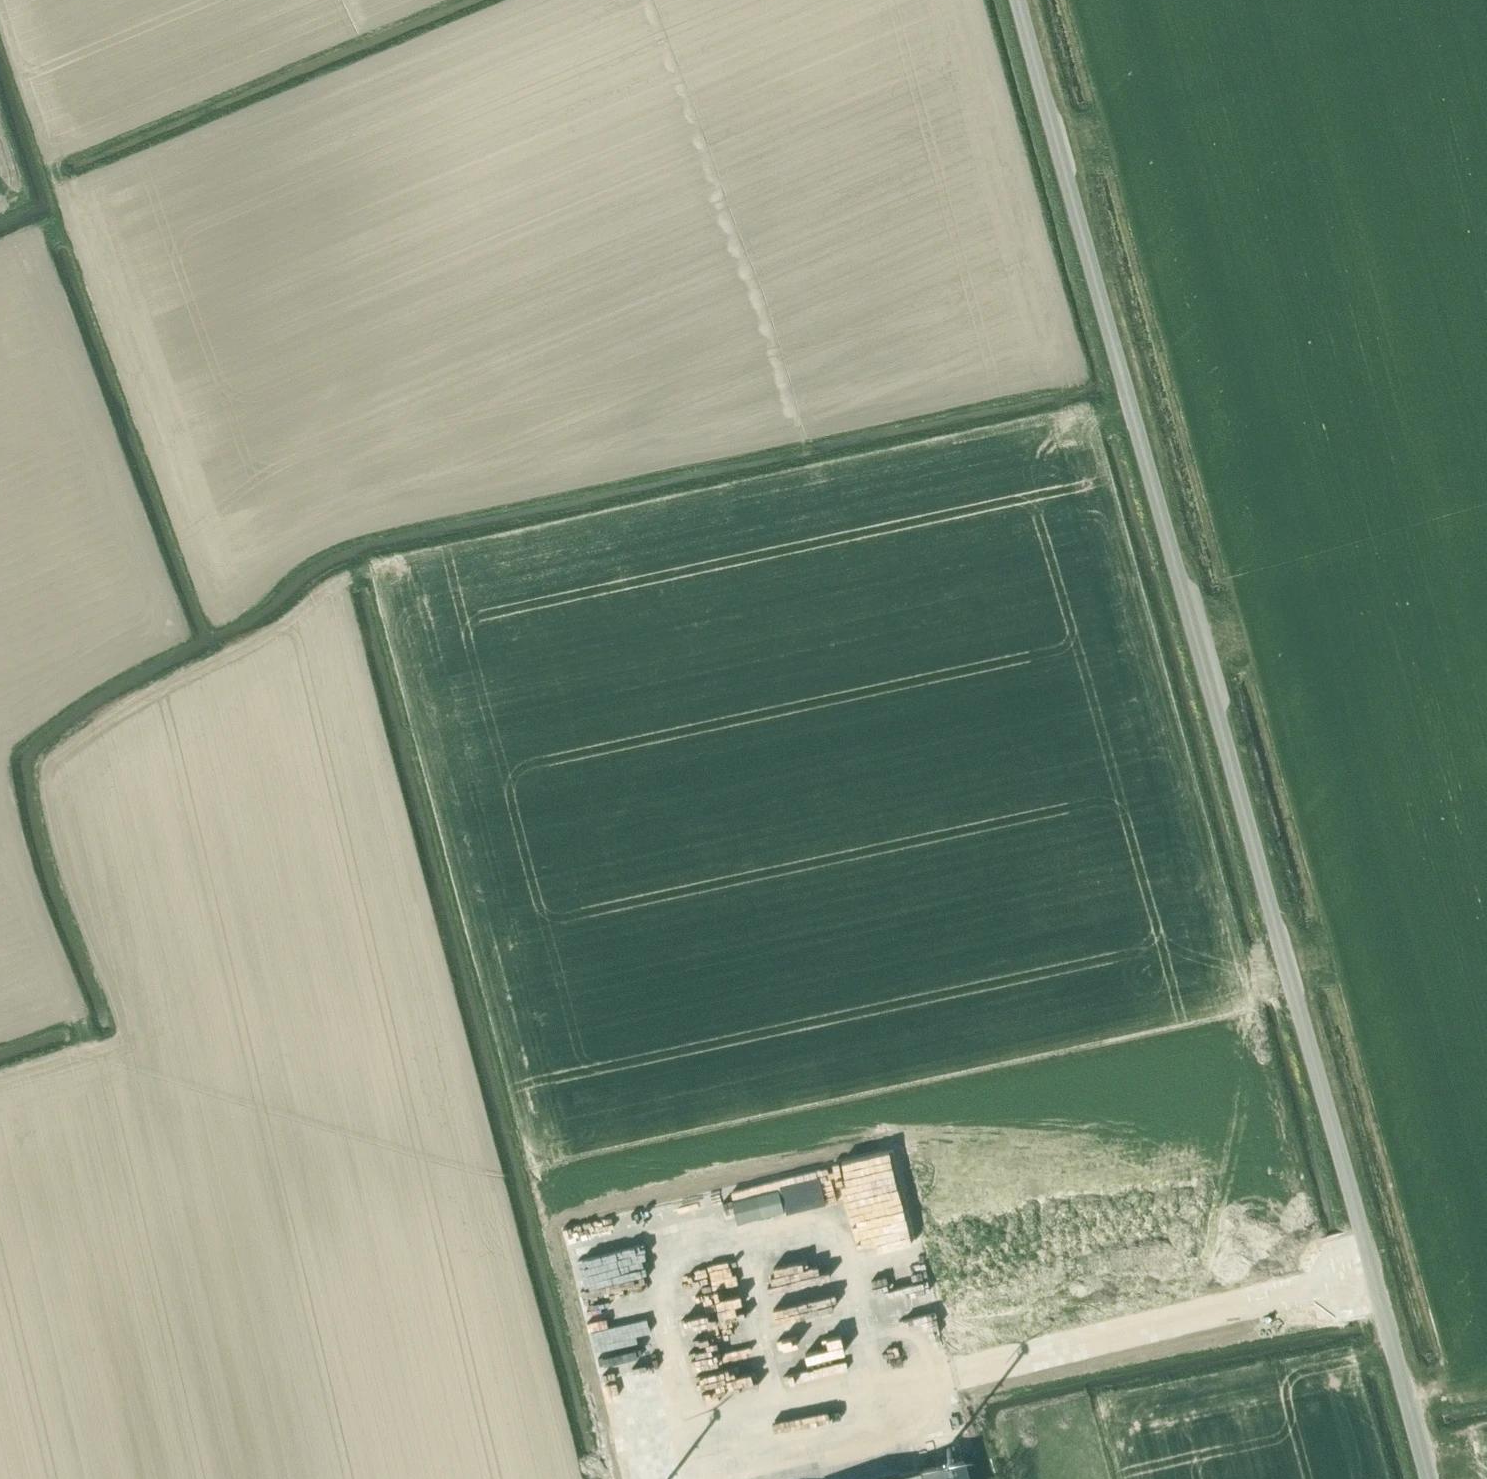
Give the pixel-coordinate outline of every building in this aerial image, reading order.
[(878,1478),(969,1478),(964,1458),(922,1468),(878,1478)]
